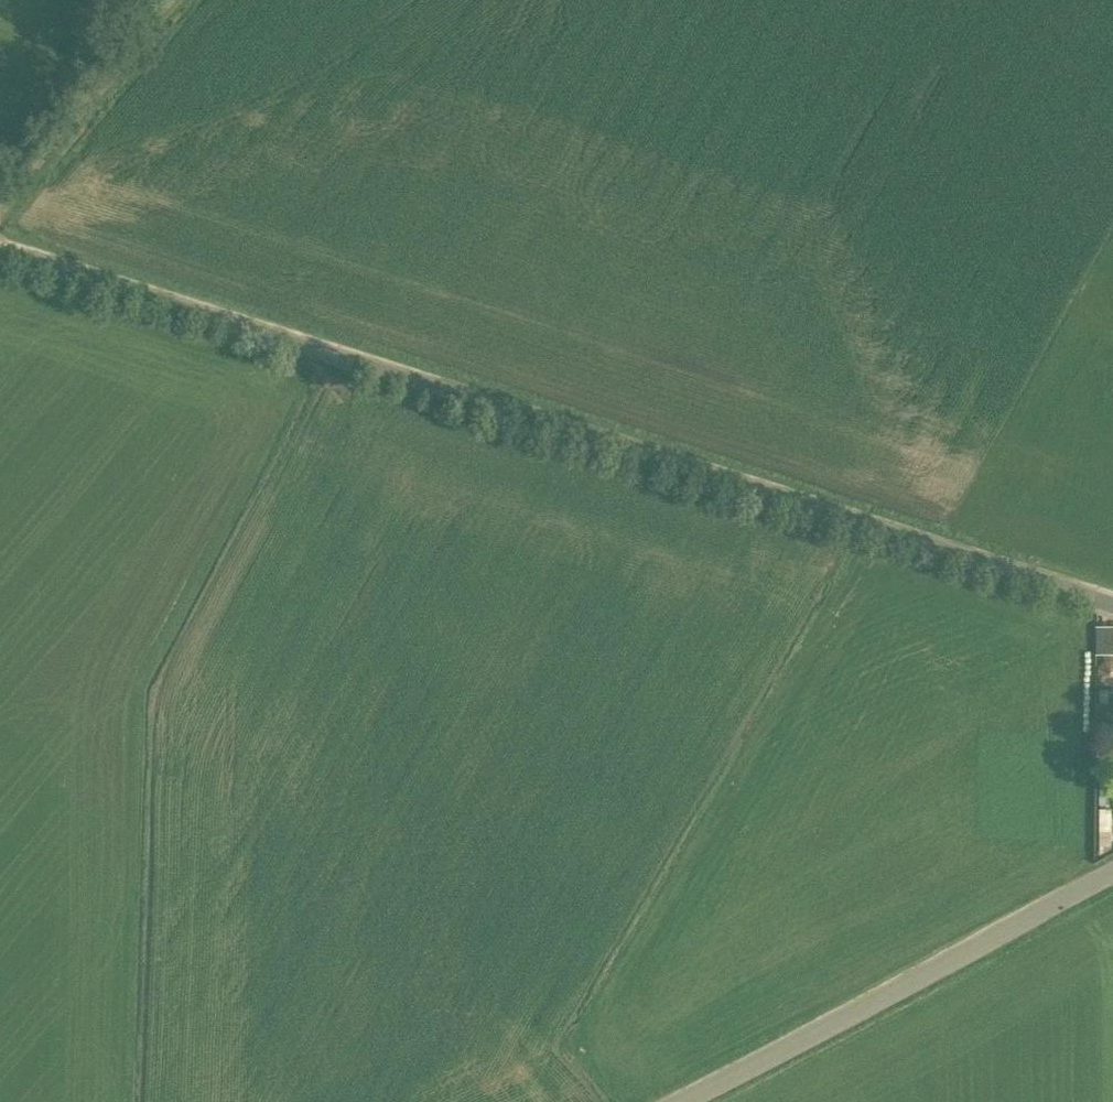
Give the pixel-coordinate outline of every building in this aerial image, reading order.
[(1094,653),(1112,653),(1112,624),(1094,624),(1094,653)]
